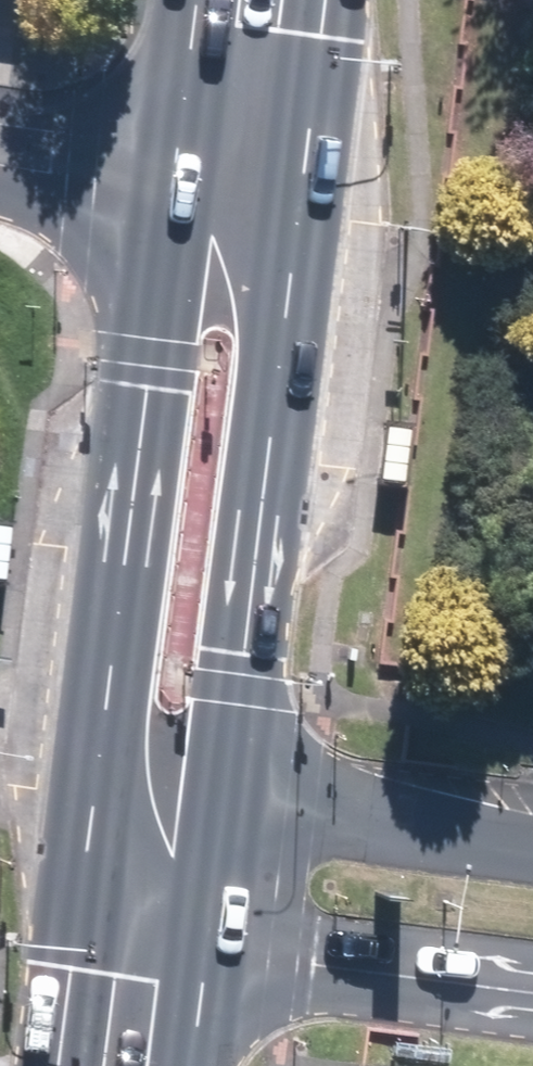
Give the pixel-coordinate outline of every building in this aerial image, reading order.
[(365,486),(389,489),(396,430),(372,427),(365,486)] [(0,525),(0,579),(8,579),(14,527),(0,525)]
